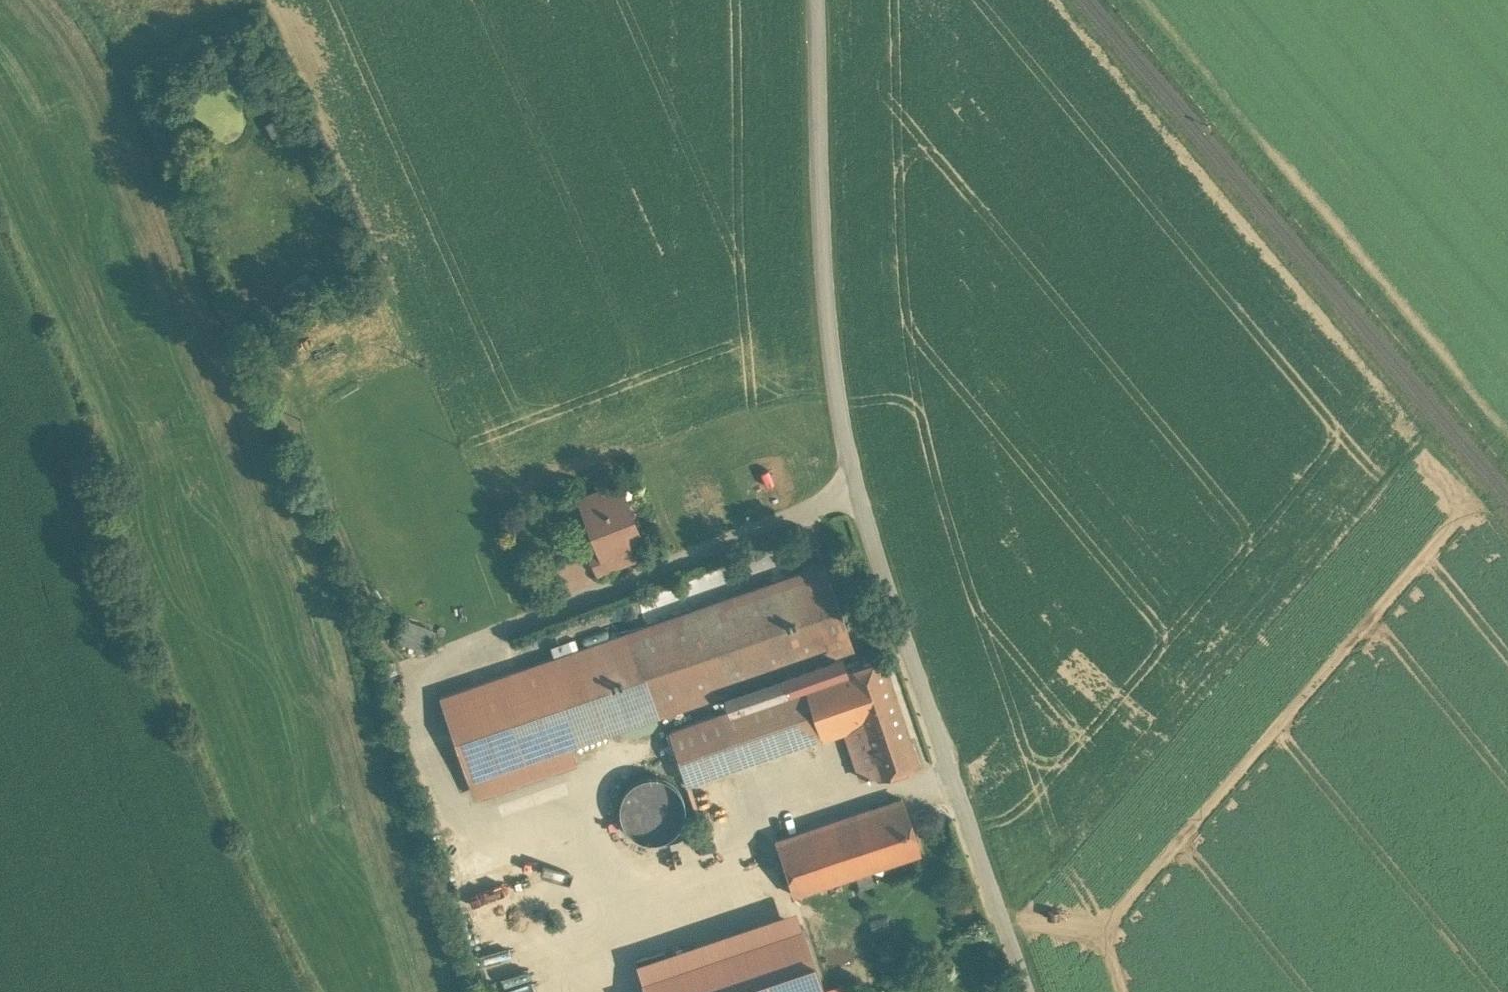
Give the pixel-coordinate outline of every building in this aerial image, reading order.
[(584,496),(602,543),(602,545),(626,536),(637,531),(619,482),(584,496)] [(602,545),(602,543),(589,548),(598,571),(634,557),(626,536),(602,545)] [(658,620),(626,631),(654,714),(853,646),(825,563),(801,571),(658,620)] [(654,714),(626,631),(440,695),(468,778),(654,714)] [(841,653),(724,692),(729,707),(845,667),(841,653)] [(882,657),(805,682),(803,683),(821,735),(860,722),(856,707),(895,694),(882,657)] [(805,682),(720,711),(738,764),(821,735),(803,683),(805,682)] [(856,707),(860,722),(864,731),(852,736),(865,774),(877,770),(878,775),(918,762),(895,694),(856,707)] [(738,764),(720,711),(670,728),(687,782),(738,764)] [(571,743),(468,778),(475,799),(578,763),(571,743)] [(622,795),(620,801),(619,808),(620,815),(623,822),(627,828),(632,833),(638,836),(644,839),(651,839),(658,839),(665,837),(671,833),(676,828),(680,822),(683,816),(684,809),(684,802),(682,795),(679,789),(674,783),(669,779),(662,776),(656,775),(648,775),(642,776),(635,779),(629,783),(625,788),(622,795)] [(901,796),(839,817),(774,838),(775,840),(776,840),(782,860),(792,892),(793,893),(919,851),(901,796)] [(796,906),(636,960),(642,978),(802,925),(796,906)] [(642,978),(647,991),(825,991),(802,925),(642,978)]
